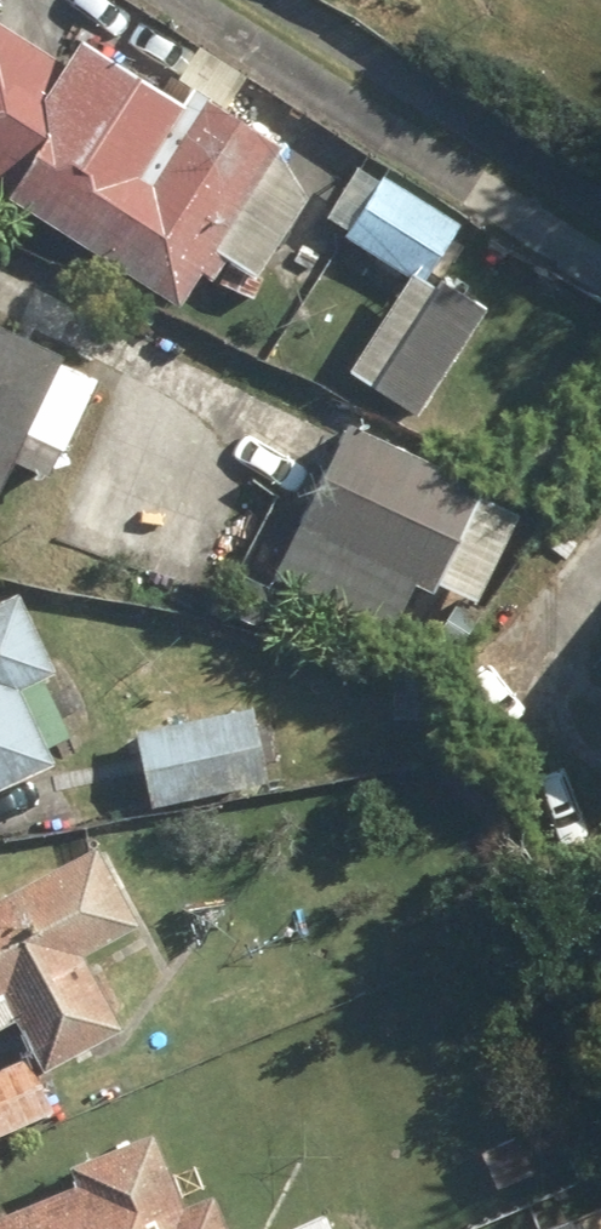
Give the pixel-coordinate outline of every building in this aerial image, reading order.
[(14,0),(0,0),(0,196),(186,308),(205,276),(214,281),(229,257),(264,278),(314,194),(280,151),(285,143),(231,107),(251,76),(204,44),(171,92),(84,34),(78,43),(14,0)] [(462,223),(386,172),(383,177),(363,164),(328,215),(414,273),(350,367),(418,413),(491,305),(449,276),(442,287),(426,276),(462,223)] [(0,320),(0,482),(12,455),(56,475),(102,375),(64,358),(67,351),(0,320)] [(487,476),(353,411),(275,571),(394,628),(421,572),(485,602),(528,514),(480,491),(487,476)] [(20,589),(0,599),(0,788),(56,761),(21,687),(58,670),(20,589)] [(251,703),(138,739),(160,807),(273,771),(251,703)] [(0,899),(0,1028),(15,1019),(47,1074),(126,1028),(81,951),(140,916),(97,842),(0,899)] [(0,1065),(0,1133),(49,1108),(22,1054),(0,1065)] [(215,1191),(192,1200),(168,1143),(160,1124),(81,1158),(89,1176),(0,1214),(0,1228),(231,1228),(215,1191)]
